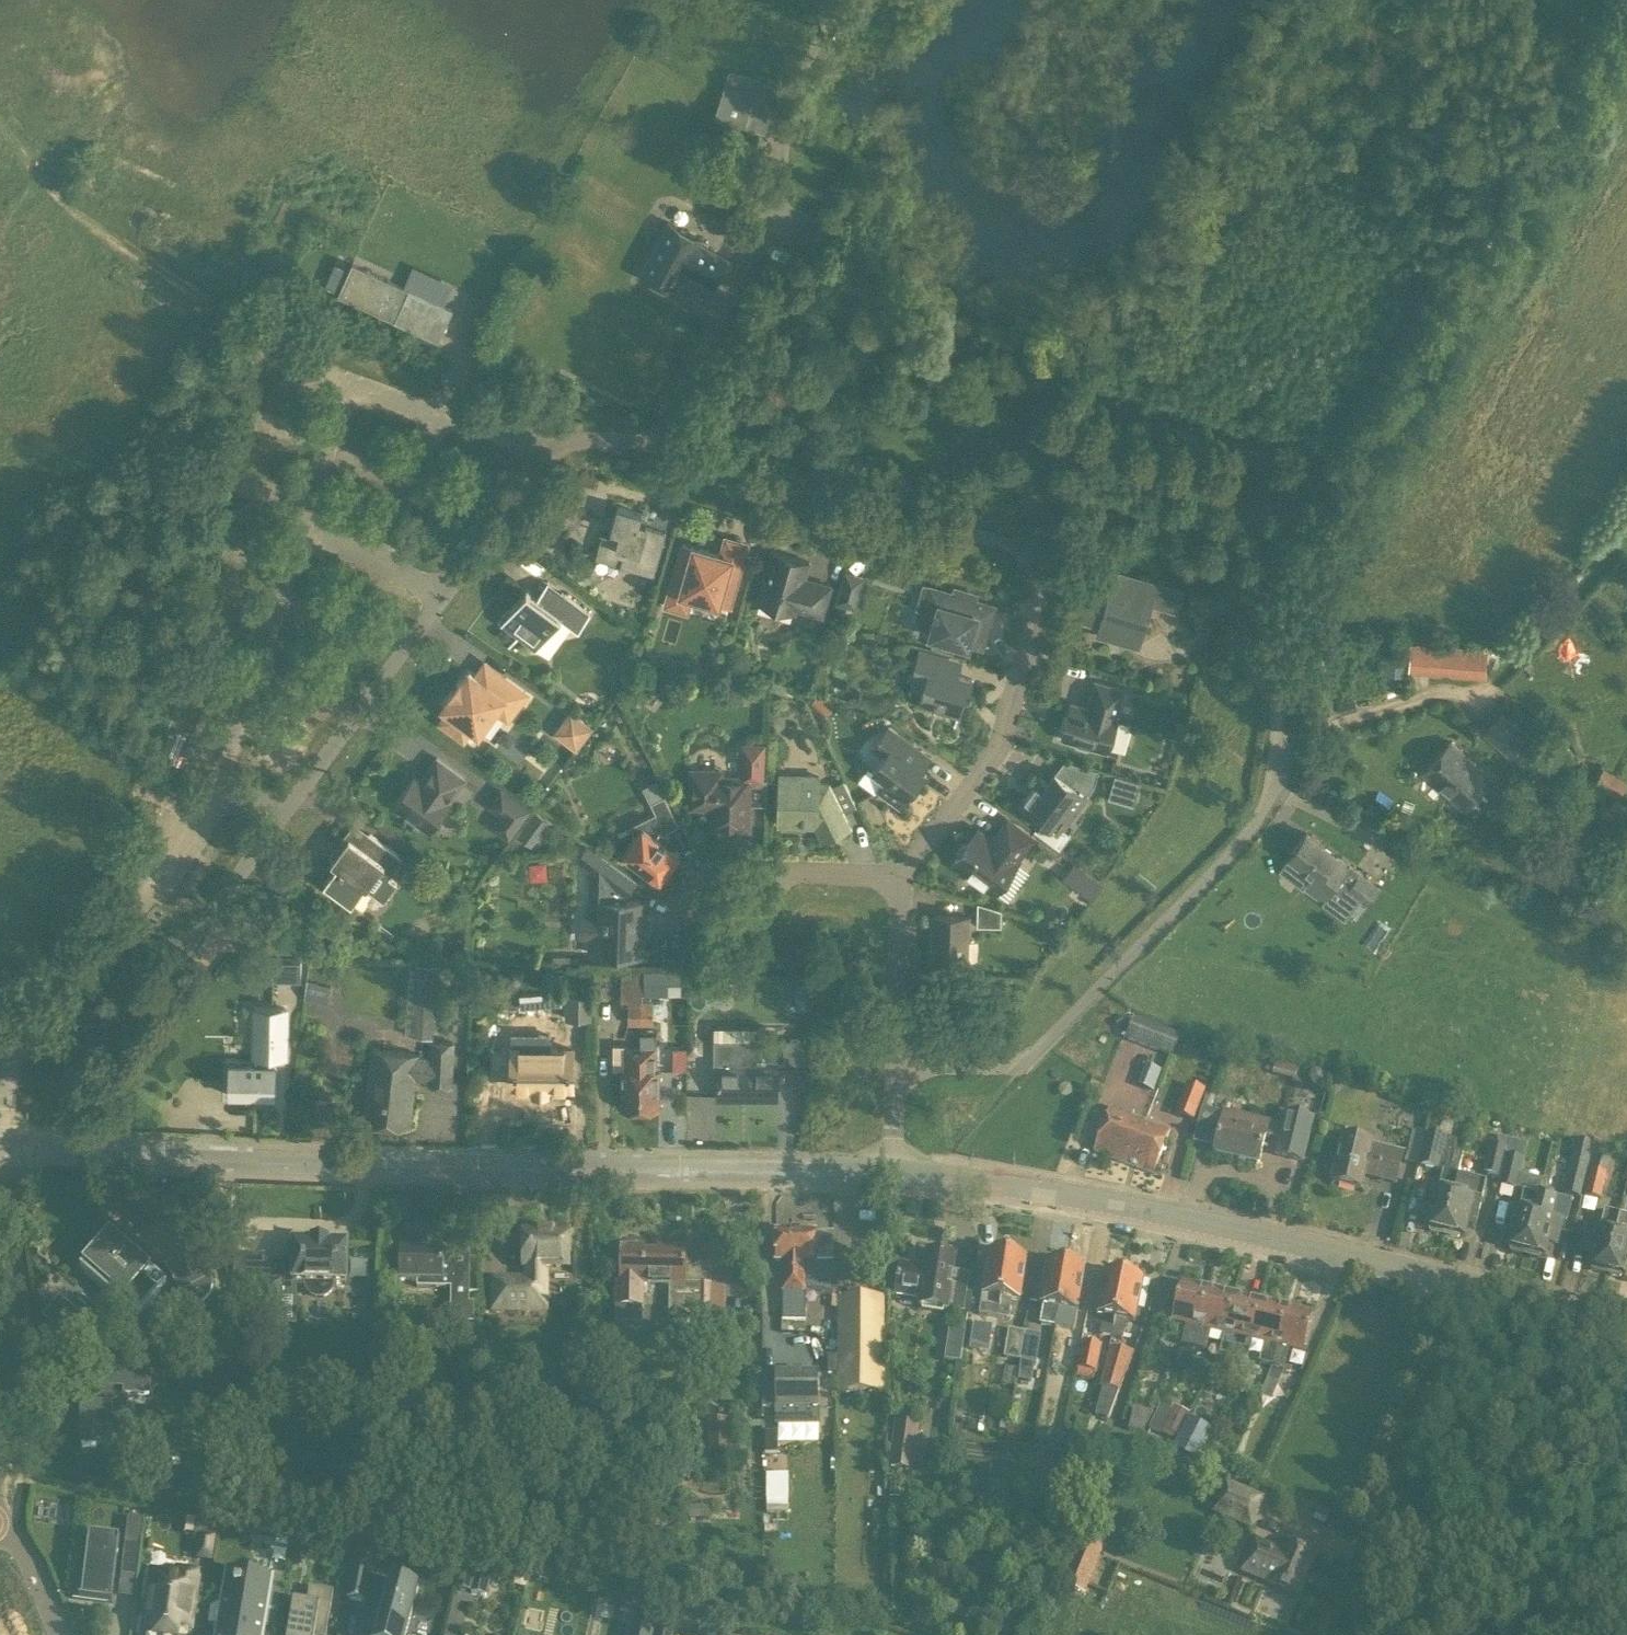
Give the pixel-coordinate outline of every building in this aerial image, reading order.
[(722,90),(713,117),(744,127),(766,134),(781,85),(729,69),(722,90)] [(702,239),(668,221),(640,272),(674,291),(685,271),(713,286),(729,258),(700,243),(702,239)] [(409,288),(400,285),(301,240),(287,271),(438,340),(453,308),(409,288)] [(595,558),(653,575),(665,532),(638,525),(641,513),(617,506),(609,535),(602,533),(595,558)] [(665,605),(686,611),(690,596),(728,607),(746,543),(725,537),(720,554),(718,554),(718,552),(706,548),(706,550),(682,543),(665,605)] [(808,561),(772,551),(757,602),(793,612),(795,608),(821,615),(830,586),(803,578),(808,561)] [(837,602),(854,607),(862,577),(845,572),(837,602)] [(1077,619),(1098,625),(1096,634),(1138,646),(1150,602),(1174,609),(1179,591),(1135,578),(1130,595),(1109,589),(1107,594),(1086,588),(1077,619)] [(968,643),(981,646),(993,605),(973,600),(975,594),(955,588),(953,594),(924,585),(917,607),(923,609),(919,625),(931,628),(929,635),(935,637),(932,645),(944,648),(946,640),(967,646),(968,643)] [(561,592),(550,606),(526,588),(500,623),(535,650),(560,615),(578,628),(589,613),(561,592)] [(1487,673),(1489,645),(1412,639),(1410,668),(1487,673)] [(943,657),(919,650),(911,679),(925,682),(921,696),(933,700),(931,707),(958,715),(964,694),(967,694),(971,679),(939,670),(943,657)] [(708,668),(723,673),(728,658),(713,653),(708,668)] [(1400,675),(1402,657),(1382,655),(1380,673),(1400,675)] [(494,709),(507,719),(526,693),(484,663),(475,675),(468,671),(461,681),(459,679),(448,694),(450,696),(443,706),(449,710),(441,722),(463,738),(471,727),(478,732),(494,709)] [(784,693),(787,684),(773,680),(771,689),(784,693)] [(1117,716),(1120,717),(1127,691),(1094,681),(1087,708),(1070,703),(1060,738),(1073,741),(1076,746),(1087,749),(1092,747),(1108,751),(1117,716)] [(638,684),(629,697),(637,702),(646,690),(638,684)] [(810,703),(825,716),(831,708),(816,695),(810,703)] [(898,713),(901,703),(891,700),(888,710),(898,713)] [(1482,733),(1510,757),(1529,736),(1500,711),(1482,733)] [(576,745),(589,726),(571,713),(557,731),(576,745)] [(909,795),(912,791),(911,791),(926,771),(904,755),(912,744),(888,726),(872,748),(882,755),(872,770),(885,779),(877,789),(900,806),(908,794),(909,795)] [(1491,778),(1449,741),(1422,771),(1443,790),(1464,808),(1491,778)] [(749,779),(762,780),(763,746),(742,745),(741,778),(720,778),(720,771),(691,770),(690,806),(712,807),(711,827),(747,828),(749,779)] [(419,781),(414,777),(393,805),(428,831),(449,803),(447,802),(464,779),(436,758),(419,781)] [(1592,786),(1615,799),(1625,782),(1602,768),(1592,786)] [(820,774),(779,772),(779,782),(778,818),(784,824),(815,825),(822,840),(850,826),(843,813),(857,806),(844,779),(830,786),(828,783),(820,783),(820,774)] [(1059,848),(1070,834),(1061,827),(1094,783),(1072,777),(1068,783),(1054,772),(1046,783),(1040,778),(1020,805),(1040,820),(1033,830),(1059,848)] [(1134,805),(1140,782),(1115,775),(1108,798),(1134,805)] [(657,782),(643,789),(655,812),(638,821),(642,828),(623,853),(659,880),(679,854),(664,843),(669,837),(666,831),(678,824),(657,782)] [(492,826),(508,838),(528,810),(500,789),(489,805),(501,814),(492,826)] [(1617,816),(1619,813),(1600,802),(1592,816),(1596,818),(1594,821),(1608,830),(1610,826),(1617,830),(1623,821),(1617,816)] [(518,835),(532,845),(550,821),(535,810),(518,835)] [(1017,860),(1016,859),(1031,838),(1007,820),(991,841),(977,830),(954,862),(994,892),(1017,860)] [(1348,864),(1305,832),(1279,868),(1322,900),(1348,864)] [(378,872),(387,879),(402,858),(368,833),(359,845),(348,837),(330,862),(336,866),(323,883),(351,904),(363,887),(366,888),(378,872)] [(640,902),(624,901),(624,895),(636,879),(588,844),(582,852),(593,860),(587,868),(592,871),(591,902),(597,902),(597,918),(581,918),(580,936),(590,936),(590,953),(639,954),(640,934),(646,934),(647,922),(640,922),(640,902)] [(1103,880),(1088,870),(1077,885),(1092,895),(1103,880)] [(1367,904),(1380,886),(1359,870),(1345,888),(1367,904)] [(1514,887),(1509,897),(1518,901),(1523,891),(1514,887)] [(1001,910),(977,902),(977,925),(1000,926),(1001,910)] [(968,916),(933,915),(931,962),(966,963),(968,916)] [(291,949),(291,934),(267,934),(266,949),(291,949)] [(274,979),(300,980),(300,962),(274,962),(274,979)] [(410,1036),(433,1038),(439,964),(416,962),(410,1036)] [(641,1000),(641,989),(641,985),(639,985),(639,966),(622,966),(621,1000),(629,1000),(628,1024),(641,1024),(641,1000)] [(668,970),(646,970),(646,993),(668,993),(668,970)] [(307,978),(303,996),(326,1002),(331,984),(307,978)] [(795,982),(794,1007),(808,1007),(809,982),(795,982)] [(565,1018),(592,1019),(593,994),(566,994),(565,1018)] [(664,1025),(665,1001),(641,1000),(641,1024),(664,1025)] [(229,1095),(275,1095),(276,1056),(287,1057),(288,1026),(282,1025),(282,1007),(254,1006),(254,1013),(255,1013),(254,1027),(257,1027),(256,1063),(230,1063),(229,1095)] [(573,1086),(573,1045),(563,1045),(563,1035),(565,1035),(565,1018),(534,1018),(534,1035),(537,1035),(537,1044),(514,1044),(514,1080),(545,1081),(545,1085),(573,1086)] [(1179,1036),(1147,1024),(1138,1044),(1171,1057),(1179,1036)] [(641,1044),(655,1044),(655,1032),(641,1032),(641,1044)] [(686,1034),(686,1054),(702,1054),(702,1034),(686,1034)] [(714,1064),(719,1064),(719,1094),(751,1094),(751,1098),(778,1099),(779,1065),(806,1065),(806,1039),(783,1039),(783,1061),(765,1061),(765,1039),(714,1039),(714,1064)] [(409,1126),(416,1077),(428,1078),(428,1084),(453,1085),(455,1041),(430,1040),(429,1058),(417,1057),(417,1055),(374,1050),(365,1121),(409,1126)] [(621,1067),(621,1108),(640,1108),(641,1044),(623,1044),(623,1067),(621,1067)] [(655,1067),(655,1044),(641,1044),(640,1108),(659,1108),(660,1067),(655,1067)] [(1322,1071),(1317,1069),(1312,1072),(1311,1077),(1315,1084),(1320,1086),(1325,1083),(1326,1078),(1322,1071)] [(1193,1121),(1204,1091),(1187,1085),(1176,1114),(1193,1121)] [(706,1109),(705,1091),(687,1091),(688,1110),(706,1109)] [(1110,1108),(1094,1152),(1153,1174),(1170,1131),(1110,1108)] [(1271,1123),(1269,1123),(1224,1113),(1214,1154),(1259,1165),(1265,1137),(1280,1141),(1277,1155),(1302,1161),(1312,1119),(1287,1113),(1283,1128),(1270,1125),(1271,1123)] [(1428,1229),(1428,1232),(1443,1236),(1457,1177),(1455,1176),(1461,1154),(1452,1152),(1454,1142),(1426,1135),(1418,1169),(1440,1174),(1436,1192),(1434,1192),(1425,1228),(1428,1229)] [(1380,1181),(1395,1185),(1403,1151),(1343,1137),(1332,1183),(1361,1190),(1365,1173),(1381,1177),(1380,1181)] [(1499,1178),(1505,1156),(1506,1150),(1509,1140),(1498,1137),(1495,1147),(1489,1145),(1483,1174),(1499,1178)] [(1576,1141),(1573,1152),(1568,1173),(1585,1177),(1593,1145),(1576,1141)] [(1524,1161),(1505,1156),(1499,1178),(1497,1187),(1516,1192),(1524,1161)] [(1596,1158),(1592,1157),(1583,1197),(1600,1202),(1607,1175),(1610,1161),(1596,1158)] [(1484,1183),(1457,1177),(1443,1236),(1457,1239),(1460,1237),(1463,1237),(1466,1225),(1475,1227),(1481,1202),(1479,1202),(1484,1183)] [(1509,1249),(1509,1252),(1524,1255),(1539,1195),(1542,1183),(1526,1179),(1523,1194),(1518,1214),(1515,1213),(1506,1248),(1509,1249)] [(1556,1199),(1539,1195),(1524,1255),(1539,1259),(1541,1256),(1544,1257),(1547,1243),(1556,1246),(1562,1220),(1551,1217),(1556,1199)] [(1591,1268),(1591,1271),(1605,1275),(1618,1219),(1603,1215),(1600,1228),(1596,1228),(1593,1239),(1585,1237),(1582,1252),(1591,1254),(1587,1268),(1591,1268)] [(1618,1219),(1605,1275),(1621,1279),(1622,1276),(1625,1277),(1626,1270),(1626,1221),(1618,1219)] [(526,1265),(526,1274),(526,1284),(511,1284),(511,1282),(492,1282),(492,1312),(545,1312),(545,1296),(545,1265),(569,1266),(569,1232),(524,1232),(524,1265),(526,1265)] [(782,1262),(781,1320),(805,1320),(806,1294),(831,1294),(833,1294),(833,1291),(833,1235),(776,1233),(776,1262),(782,1262)] [(110,1234),(80,1268),(135,1317),(165,1284),(110,1234)] [(334,1285),(346,1285),(347,1245),(328,1245),(329,1243),(313,1243),(313,1245),(294,1245),(293,1284),(306,1284),(308,1291),(315,1297),(323,1298),(331,1293),(334,1285)] [(470,1247),(400,1246),(399,1280),(417,1281),(417,1289),(451,1290),(451,1304),(460,1305),(459,1323),(468,1324),(470,1247)] [(669,1286),(668,1323),(725,1324),(725,1287),(685,1286),(686,1249),(656,1248),(656,1253),(644,1253),(644,1248),(621,1248),(620,1286),(616,1285),(616,1307),(643,1308),(643,1286),(669,1286)] [(993,1252),(988,1251),(978,1316),(996,1319),(1007,1251),(994,1249),(993,1252)] [(1022,1253),(1007,1251),(996,1319),(1007,1320),(1010,1300),(1020,1302),(1027,1257),(1022,1256),(1022,1253)] [(920,1307),(947,1311),(960,1313),(965,1314),(970,1275),(953,1272),(955,1259),(927,1255),(925,1267),(925,1269),(902,1266),(898,1296),(921,1299),(920,1307)] [(1048,1308),(1044,1326),(1055,1328),(1066,1261),(1052,1258),(1052,1262),(1047,1261),(1039,1306),(1048,1308)] [(1055,1328),(1053,1339),(1063,1342),(1069,1311),(1077,1313),(1085,1268),(1081,1267),(1082,1264),(1066,1261),(1055,1328)] [(1101,1335),(1110,1337),(1124,1271),(1111,1269),(1110,1272),(1106,1271),(1097,1315),(1106,1317),(1101,1335)] [(1139,1274),(1124,1271),(1110,1337),(1121,1340),(1126,1322),(1134,1324),(1143,1279),(1139,1278),(1139,1274)] [(211,1281),(210,1279),(208,1275),(177,1291),(179,1296),(181,1298),(183,1300),(184,1301),(186,1302),(190,1304),(193,1304),(197,1304),(199,1304),(201,1303),(202,1303),(204,1302),(207,1300),(208,1298),(209,1297),(211,1294),(211,1292),(212,1290),(212,1289),(212,1286),(212,1285),(211,1282),(211,1281)] [(1192,1350),(1193,1348),(1206,1290),(1181,1284),(1172,1323),(1188,1327),(1183,1348),(1184,1348),(1192,1350)] [(246,1285),(246,1310),(262,1310),(261,1321),(281,1321),(282,1285),(246,1285)] [(1224,1334),(1232,1296),(1206,1290),(1193,1348),(1192,1350),(1206,1353),(1207,1348),(1211,1331),(1224,1334)] [(867,1298),(867,1291),(833,1291),(833,1294),(831,1294),(830,1316),(827,1320),(838,1319),(839,1348),(839,1358),(829,1358),(829,1376),(839,1376),(838,1394),(883,1395),(884,1348),(883,1298),(867,1298)] [(68,1293),(54,1309),(77,1330),(91,1314),(68,1293)] [(1258,1303),(1232,1296),(1224,1334),(1238,1338),(1235,1348),(1232,1359),(1234,1359),(1231,1371),(1238,1373),(1245,1362),(1250,1341),(1258,1303)] [(1270,1367),(1284,1309),(1258,1303),(1250,1341),(1245,1362),(1248,1362),(1252,1342),(1264,1345),(1259,1365),(1250,1387),(1260,1391),(1270,1367)] [(1304,1353),(1312,1315),(1284,1309),(1270,1367),(1260,1391),(1259,1396),(1255,1406),(1264,1410),(1266,1407),(1269,1408),(1284,1371),(1290,1350),(1304,1353)] [(992,1329),(973,1326),(970,1348),(990,1350),(992,1329)] [(1004,1360),(1019,1363),(1024,1333),(1008,1330),(1004,1360)] [(962,1334),(946,1332),(942,1359),(959,1361),(962,1334)] [(1040,1336),(1024,1333),(1019,1363),(1036,1365),(1040,1336)] [(1101,1347),(1082,1343),(1076,1370),(1096,1375),(1101,1347)] [(1100,1388),(1102,1388),(1095,1417),(1108,1420),(1134,1354),(1111,1348),(1100,1388)] [(83,1408),(82,1448),(120,1449),(121,1423),(109,1423),(109,1408),(126,1409),(127,1353),(99,1352),(97,1408),(83,1408)] [(818,1375),(785,1375),(762,1375),(763,1410),(818,1410),(818,1375)] [(1049,1395),(1063,1397),(1064,1377),(1051,1376),(1049,1395)] [(1163,1444),(1171,1448),(1189,1414),(1174,1407),(1172,1411),(1161,1406),(1149,1430),(1163,1436),(1163,1444)] [(735,1420),(708,1420),(708,1449),(735,1449),(735,1420)] [(1204,1428),(1187,1420),(1174,1446),(1192,1454),(1204,1428)] [(895,1421),(888,1468),(913,1472),(919,1425),(895,1421)] [(1007,1439),(1015,1440),(1017,1428),(1009,1427),(1007,1439)] [(764,1453),(778,1453),(778,1431),(764,1431),(764,1453)] [(1084,1437),(1069,1433),(1066,1447),(1081,1451),(1084,1437)] [(693,1464),(677,1461),(674,1478),(689,1481),(693,1464)] [(1235,1481),(1245,1486),(1249,1477),(1239,1472),(1235,1481)] [(788,1475),(766,1476),(767,1514),(789,1513),(788,1475)] [(889,1481),(890,1499),(900,1499),(900,1481),(889,1481)] [(1262,1500),(1250,1494),(1226,1485),(1214,1513),(1237,1522),(1251,1528),(1262,1500)] [(709,1520),(710,1507),(686,1506),(686,1519),(709,1520)] [(213,1561),(218,1520),(215,1520),(198,1517),(196,1536),(201,1536),(197,1559),(213,1561)] [(1065,1573),(1090,1584),(1110,1535),(1084,1525),(1065,1573)] [(82,1600),(112,1604),(120,1539),(90,1535),(82,1600)] [(1299,1596),(1316,1555),(1283,1541),(1279,1551),(1255,1541),(1242,1572),(1266,1582),(1299,1596)] [(121,1575),(138,1577),(142,1546),(125,1544),(121,1575)] [(478,1565),(471,1594),(485,1597),(492,1568),(478,1565)] [(370,1573),(353,1570),(347,1599),(347,1600),(365,1604),(365,1602),(370,1573)] [(191,1621),(198,1574),(184,1572),(184,1577),(160,1573),(156,1599),(149,1598),(147,1616),(150,1617),(148,1634),(178,1634),(179,1629),(183,1629),(190,1630),(191,1621)] [(418,1587),(390,1580),(375,1634),(406,1634),(418,1587)] [(227,1583),(218,1634),(262,1634),(269,1590),(267,1590),(227,1583)] [(333,1592),(309,1588),(306,1605),(294,1603),(288,1634),(326,1634),(333,1592)] [(655,1622),(639,1619),(636,1634),(652,1634),(655,1622)]
